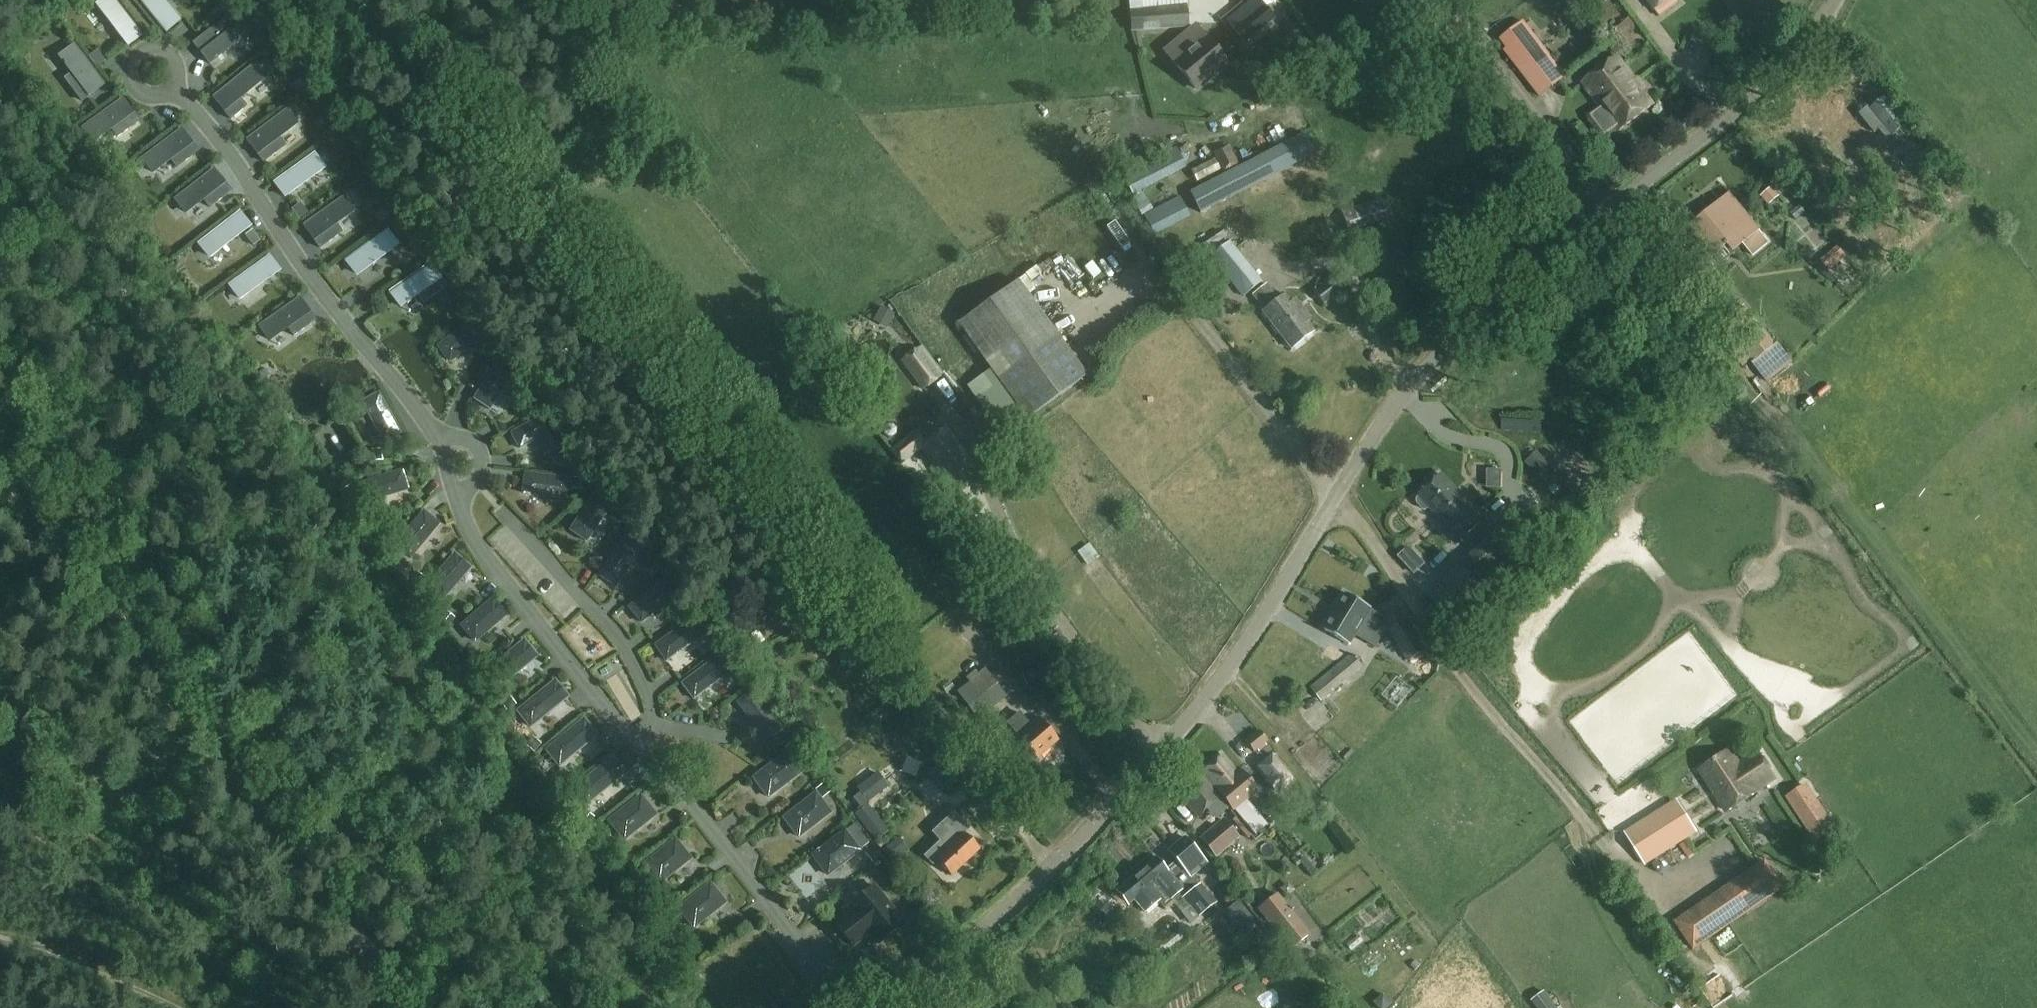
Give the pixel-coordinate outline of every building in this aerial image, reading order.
[(94,2),(128,46),(143,35),(116,0),(97,0),(94,2)] [(181,19),(165,0),(139,0),(166,31),(181,19)] [(1143,32),(1189,28),(1186,0),(1141,0),(1143,32)] [(1274,18),(1259,0),(1254,0),(1227,22),(1245,43),(1274,18)] [(1654,12),(1670,0),(1645,0),(1654,12)] [(241,13),(198,43),(208,59),(251,28),(241,13)] [(1503,50),(1540,97),(1567,75),(1547,50),(1554,45),(1546,36),(1540,41),(1530,29),(1527,31),(1521,23),(1500,40),(1507,48),(1503,50)] [(1175,64),(1195,89),(1209,77),(1208,76),(1225,62),(1206,38),(1175,64)] [(76,46),(56,63),(87,99),(99,89),(86,72),(93,66),(76,46)] [(1626,88),(1635,81),(1617,57),(1583,83),(1601,107),(1616,95),(1619,98),(1628,91),(1626,88)] [(258,62),(215,97),(233,119),(249,106),(244,99),(271,77),(258,62)] [(1653,105),(1635,81),(1626,88),(1628,91),(1619,98),(1616,95),(1601,107),(1619,131),(1653,105)] [(1864,111),(1887,140),(1908,123),(1885,94),(1864,111)] [(123,98),(84,128),(93,139),(132,108),(123,98)] [(289,108),(249,140),(265,162),(288,146),(283,138),(302,124),(289,108)] [(185,128),(143,159),(155,174),(174,161),(179,168),(202,150),(185,128)] [(1201,214),(1315,154),(1304,132),(1189,192),(1201,214)] [(1213,153),(1224,173),(1239,164),(1229,145),(1213,153)] [(1132,195),(1187,167),(1176,146),(1121,174),(1132,195)] [(317,152),(275,182),(287,198),(329,169),(317,152)] [(1215,159),(1191,170),(1197,182),(1221,170),(1215,159)] [(217,167),(176,199),(189,215),(205,202),(210,208),(234,190),(217,167)] [(1769,204),(1780,195),(1772,186),(1761,195),(1769,204)] [(1154,234),(1190,216),(1180,196),(1176,198),(1171,189),(1161,194),(1166,204),(1144,215),(1154,234)] [(346,195),(305,225),(317,241),(358,210),(346,195)] [(1691,227),(1703,241),(1679,261),(1682,264),(1674,271),(1685,286),(1694,278),(1697,281),(1710,270),(1710,269),(1742,243),(1753,256),(1768,243),(1757,231),(1729,196),(1691,227)] [(1380,199),(1341,211),(1348,233),(1387,220),(1380,199)] [(242,213),(203,244),(213,258),(253,227),(242,213)] [(1207,250),(1228,237),(1223,229),(1202,242),(1207,250)] [(387,233),(346,263),(357,278),(397,248),(387,233)] [(1262,281),(1231,241),(1211,257),(1242,297),(1262,281)] [(1845,257),(1837,247),(1822,260),(1830,269),(1845,257)] [(1059,277),(1071,272),(1062,251),(1050,256),(1059,277)] [(272,255),(230,285),(241,301),(284,271),(272,255)] [(431,267),(391,295),(400,309),(418,297),(423,305),(445,289),(431,267)] [(1314,291),(1324,304),(1340,292),(1331,279),(1314,291)] [(1007,433),(1086,376),(1018,281),(959,323),(992,369),(971,384),(1007,433)] [(1252,295),(1264,310),(1262,312),(1291,349),(1314,331),(1307,322),(1310,319),(1294,299),(1291,301),(1285,294),(1278,299),(1266,283),(1252,295)] [(257,325),(267,339),(309,311),(299,297),(257,325)] [(1777,345),(1745,305),(1723,322),(1755,363),(1777,345)] [(882,306),(874,320),(886,326),(894,313),(882,306)] [(439,345),(448,356),(449,357),(451,359),(487,332),(476,318),(445,340),(444,340),(440,343),(439,345)] [(813,342),(819,352),(835,342),(829,333),(813,342)] [(486,345),(493,354),(501,348),(493,339),(486,345)] [(900,361),(921,391),(942,377),(921,347),(900,361)] [(516,370),(501,359),(476,397),(479,398),(479,400),(491,407),(492,407),(495,403),(495,401),(516,370)] [(368,406),(386,439),(402,431),(381,392),(379,393),(377,392),(365,399),(364,401),(366,405),(368,406)] [(538,398),(530,402),(535,413),(544,408),(538,398)] [(548,412),(509,433),(518,450),(540,439),(548,454),(565,445),(548,412)] [(1502,419),(1501,433),(1539,433),(1539,419),(1502,419)] [(896,435),(897,428),(892,424),(885,426),(884,434),(890,438),(896,435)] [(915,433),(893,451),(902,463),(922,448),(947,478),(970,460),(945,429),(925,445),(915,433)] [(371,450),(372,462),(382,461),(381,449),(371,450)] [(403,469),(361,482),(366,500),(397,490),(404,490),(409,488),(410,486),(405,473),(403,469)] [(571,478),(527,472),(527,476),(525,477),(523,491),(531,492),(532,491),(569,496),(571,478)] [(1429,509),(1432,507),(1440,516),(1437,520),(1458,543),(1486,517),(1465,494),(1462,496),(1443,476),(1422,496),(1421,495),(1419,497),(1417,500),(1417,504),(1422,509),(1425,510),(1429,509)] [(573,477),(572,487),(583,488),(584,479),(573,477)] [(346,500),(354,495),(348,485),(340,490),(346,500)] [(597,491),(573,529),(575,530),(576,532),(587,540),(589,539),(592,535),(592,533),(613,501),(597,491)] [(611,516),(621,522),(626,514),(616,508),(611,516)] [(397,544),(411,556),(437,525),(438,526),(442,522),(431,512),(429,514),(425,510),(397,544)] [(1464,563),(1486,587),(1528,549),(1505,524),(1464,563)] [(627,536),(602,573),(605,575),(605,577),(617,585),(621,579),(621,577),(629,566),(628,562),(632,561),(642,546),(627,536)] [(1088,545),(1078,550),(1086,565),(1096,560),(1088,545)] [(430,583),(445,596),(472,566),(457,553),(430,583)] [(1416,570),(1427,587),(1445,575),(1434,558),(1416,570)] [(1426,595),(1447,622),(1488,589),(1486,587),(1464,563),(1437,585),(1426,595)] [(419,588),(422,582),(424,579),(417,575),(414,574),(409,582),(419,588)] [(677,592),(666,578),(631,606),(633,608),(633,610),(642,621),(644,621),(648,618),(648,616),(677,592)] [(1366,617),(1372,608),(1348,593),(1326,631),(1350,645),(1358,632),(1376,642),(1385,628),(1366,617)] [(463,624),(476,639),(507,613),(494,598),(463,624)] [(680,611),(690,615),(694,606),(683,602),(680,611)] [(447,624),(450,620),(452,616),(443,610),(442,610),(437,617),(447,624)] [(1404,611),(1384,624),(1409,662),(1428,650),(1404,611)] [(696,614),(654,644),(666,661),(709,631),(696,614)] [(1049,638),(1068,664),(1077,657),(1057,632),(1049,638)] [(526,639),(494,664),(507,680),(538,655),(526,639)] [(723,651),(680,683),(693,700),(736,668),(723,651)] [(477,667),(481,663),(484,660),(476,652),(475,654),(469,659),(477,667)] [(1352,653),(1310,687),(1321,701),(1363,667),(1352,653)] [(1048,678),(1042,664),(1030,669),(1036,683),(1048,678)] [(991,710),(1007,697),(985,668),(977,673),(975,670),(966,677),(991,710)] [(555,678),(516,710),(531,728),(570,697),(555,678)] [(766,737),(780,726),(754,691),(752,692),(750,692),(739,700),(739,702),(742,706),(744,707),(766,737)] [(508,695),(506,697),(501,701),(508,710),(513,706),(515,703),(508,695)] [(1006,724),(1017,736),(1037,759),(1058,740),(1039,717),(1031,724),(1019,711),(1006,724)] [(584,717),(544,749),(559,767),(598,735),(584,717)] [(790,739),(783,730),(775,735),(782,745),(790,739)] [(1246,743),(1254,752),(1266,742),(1258,732),(1246,743)] [(524,744),(534,751),(540,743),(530,736),(524,744)] [(801,750),(794,741),(786,747),(793,756),(801,750)] [(1758,750),(1737,762),(1730,752),(1701,771),(1726,810),(1756,791),(1776,779),(1758,750)] [(769,796),(801,772),(787,753),(755,777),(769,796)] [(613,755),(574,787),(589,805),(627,773),(613,755)] [(1270,755),(1255,767),(1278,795),(1293,782),(1270,755)] [(1199,775),(1210,788),(1213,785),(1224,797),(1243,781),(1222,756),(1199,775)] [(954,768),(939,780),(946,789),(961,778),(954,768)] [(856,785),(867,800),(886,785),(874,771),(856,785)] [(550,779),(557,788),(564,782),(557,773),(550,779)] [(1210,788),(1199,775),(1177,793),(1197,816),(1217,799),(1209,789),(1210,788)] [(1783,792),(1816,840),(1834,828),(1802,780),(1783,792)] [(825,782),(817,788),(824,797),(831,792),(825,782)] [(831,812),(816,793),(785,817),(799,836),(831,812)] [(656,814),(641,795),(610,819),(624,838),(656,814)] [(1676,801),(1625,833),(1645,864),(1696,832),(1676,801)] [(594,817),(584,812),(579,820),(589,826),(594,817)] [(874,815),(861,825),(876,844),(889,834),(874,815)] [(1223,819),(1200,838),(1216,857),(1239,838),(1223,819)] [(936,860),(951,876),(980,849),(965,833),(963,834),(955,826),(940,840),(948,849),(936,860)] [(845,829),(810,856),(827,878),(862,851),(845,829)] [(1175,862),(1166,869),(1157,858),(1116,894),(1127,907),(1135,900),(1145,911),(1158,901),(1162,905),(1182,889),(1186,894),(1181,898),(1197,919),(1217,902),(1209,892),(1207,893),(1192,874),(1208,861),(1188,836),(1167,853),(1175,862)] [(690,858),(676,839),(644,863),(659,882),(690,858)] [(892,862),(900,856),(891,844),(883,850),(892,862)] [(866,853),(873,863),(881,857),(873,847),(866,853)] [(1694,950),(1793,884),(1779,864),(1762,876),(1756,868),(1676,922),(1694,950)] [(791,879),(803,897),(814,890),(802,871),(791,879)] [(725,902),(710,883),(679,907),(694,926),(725,902)] [(854,913),(837,926),(852,945),(870,931),(878,942),(902,923),(875,888),(850,907),(854,913)] [(1310,935),(1280,896),(1259,912),(1289,951),(1310,935)] [(1241,899),(1224,913),(1238,932),(1256,918),(1241,899)] [(1157,932),(1162,945),(1173,941),(1168,927),(1157,932)] [(1538,1007),(1557,1007),(1545,987),(1531,996),(1538,1007)] [(1307,1004),(1300,993),(1289,1000),(1294,1007),(1301,1007),(1307,1004)] [(1384,994),(1374,1003),(1378,1007),(1386,1007),(1391,1003),(1384,994)]
